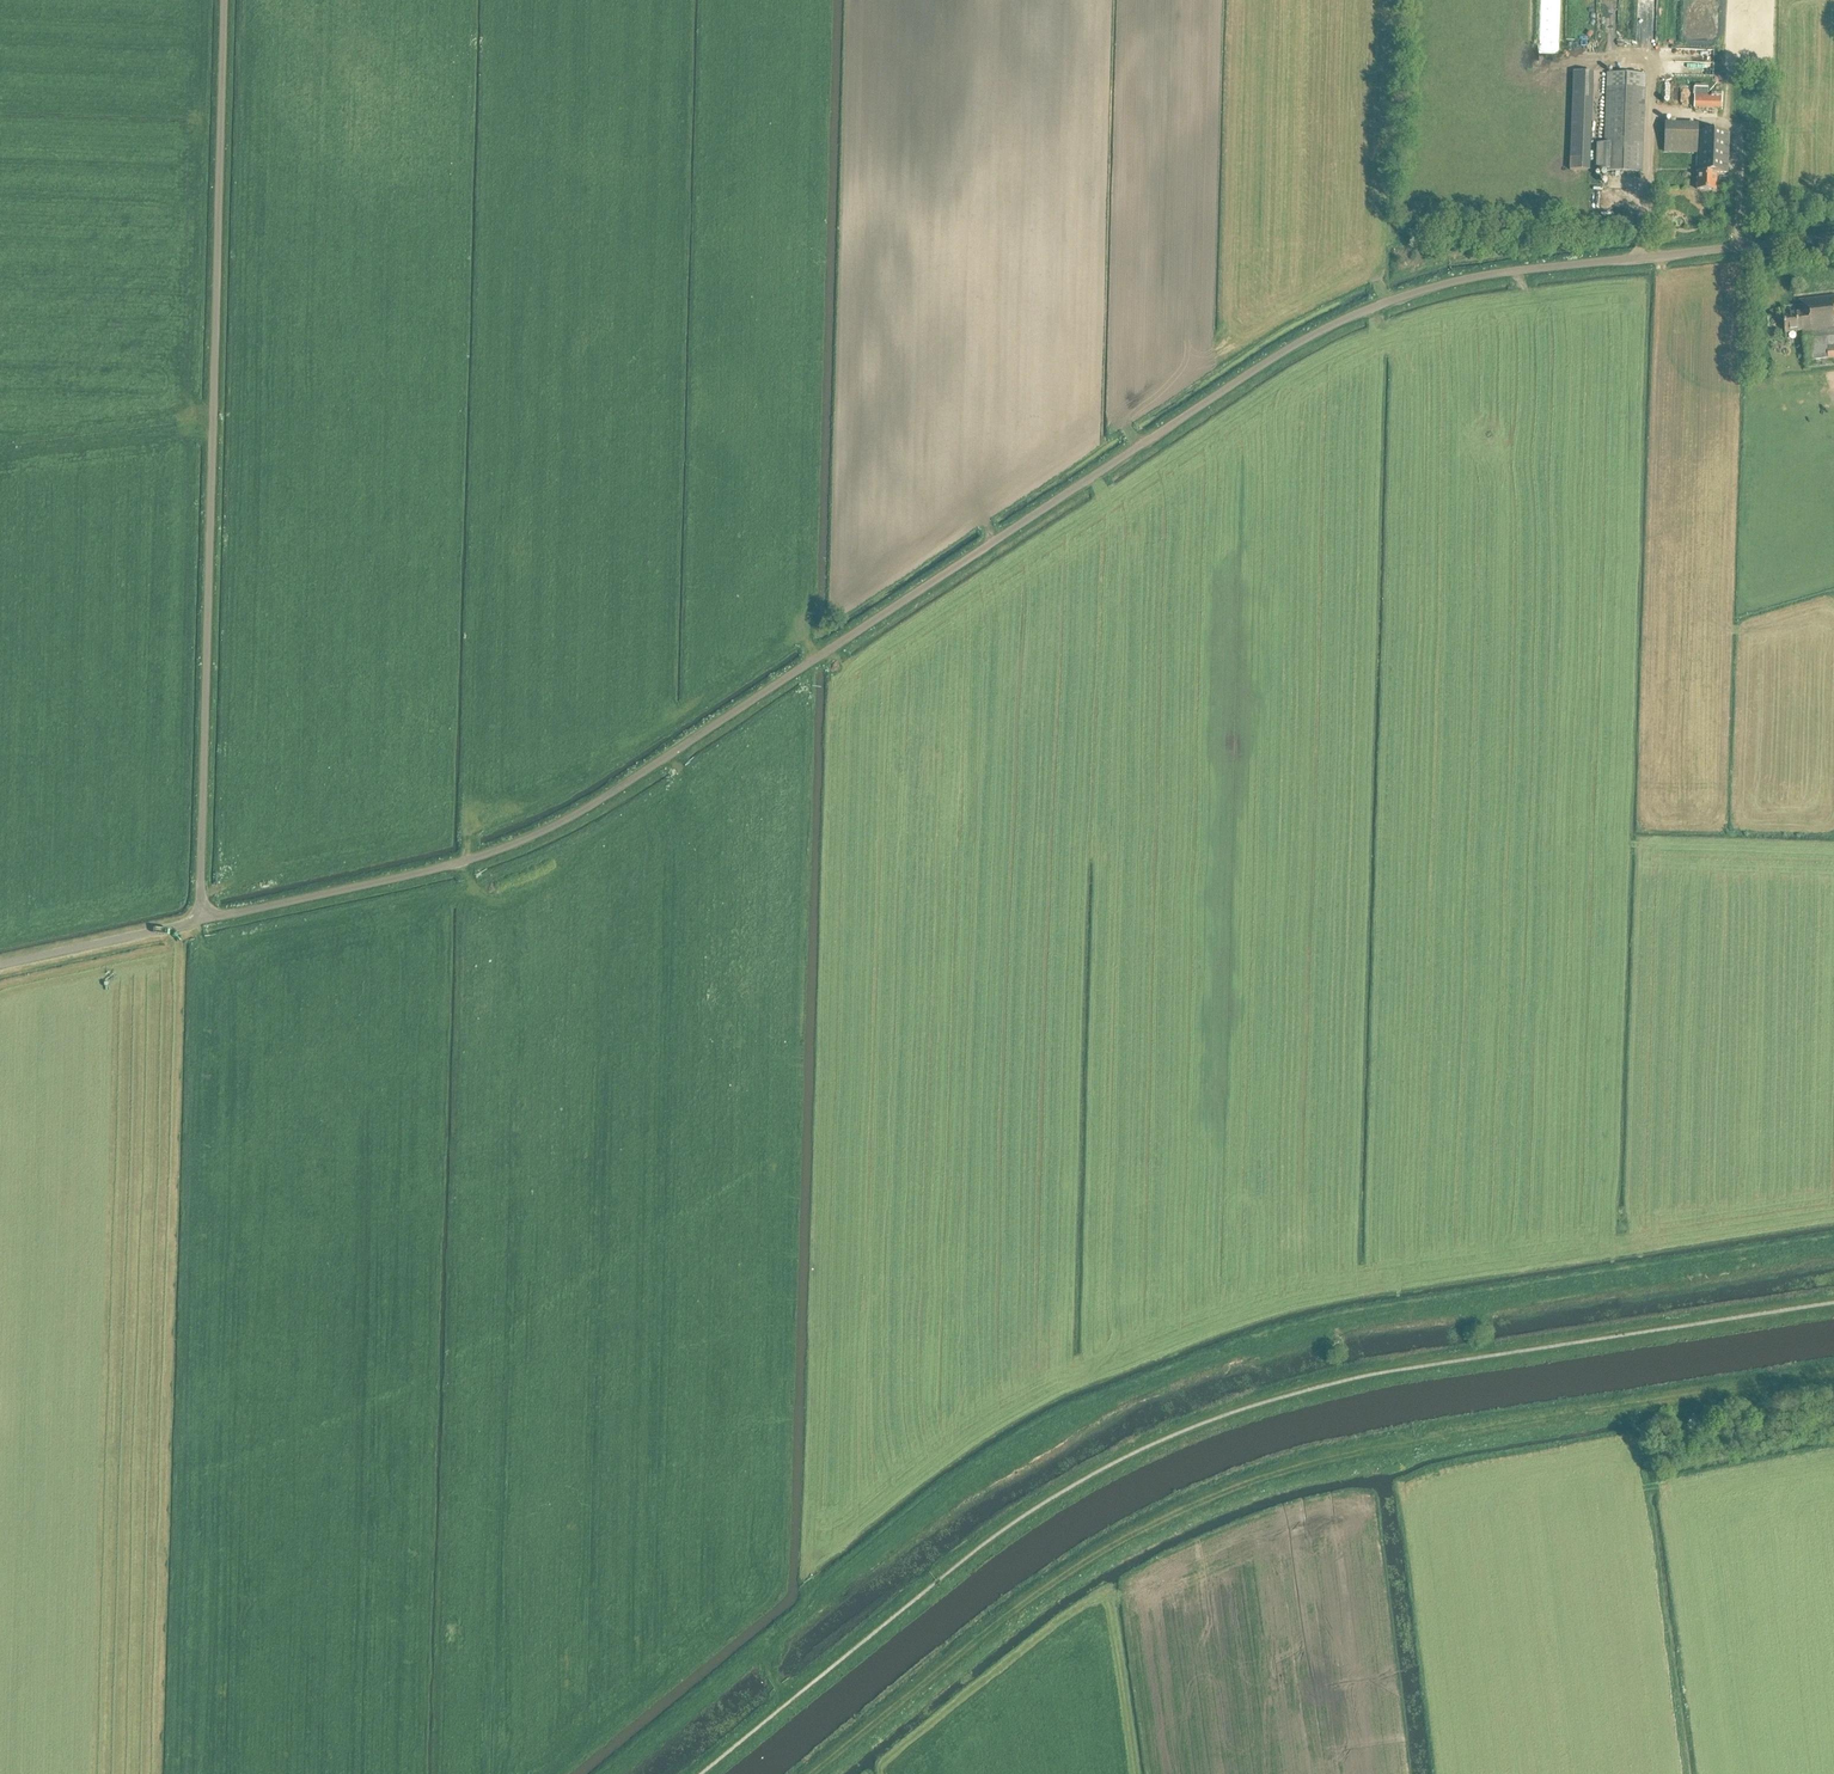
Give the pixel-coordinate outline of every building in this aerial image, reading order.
[(1715,74),(1715,47),(1672,48),(1673,74),(1715,74)] [(1593,73),(1574,73),(1570,171),(1590,171),(1593,73)] [(1607,74),(1605,146),(1597,146),(1596,170),(1604,170),(1604,172),(1642,173),(1645,75),(1607,74)] [(1694,97),(1694,110),(1721,110),(1721,98),(1694,97)] [(1727,174),(1729,134),(1699,133),(1699,125),(1666,124),(1665,153),(1698,154),(1697,173),(1697,191),(1716,191),(1716,173),(1727,174)] [(1799,301),(1801,313),(1783,315),(1785,333),(1802,331),(1806,361),(1828,359),(1833,359),(1833,297),(1799,301)]
